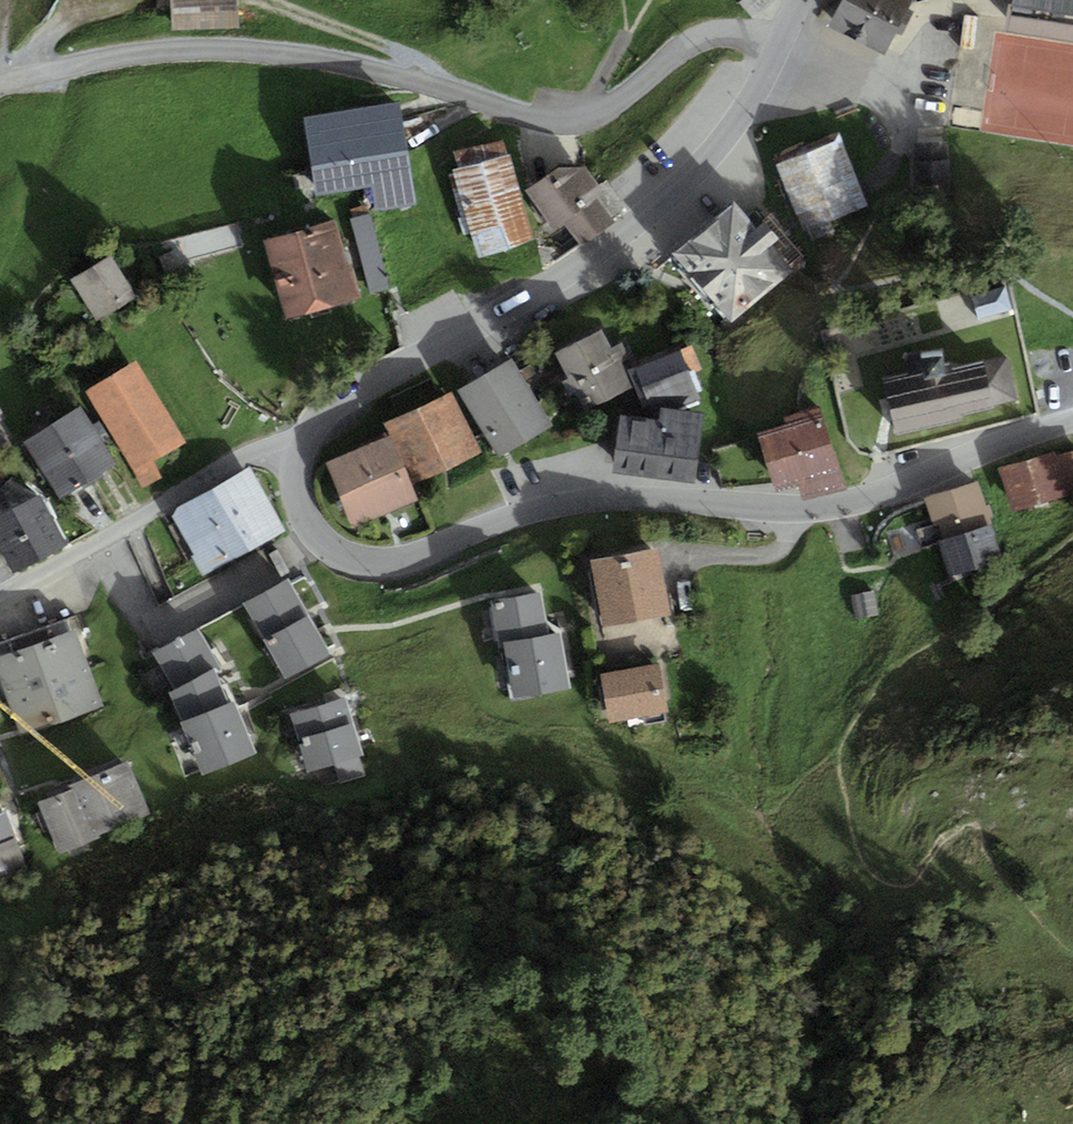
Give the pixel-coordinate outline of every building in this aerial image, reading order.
[(175,31),(243,28),(241,0),(173,0),(175,31)] [(741,3),(753,16),(771,0),(744,0),(741,3)] [(902,0),(839,0),(825,27),(878,56),(907,3),(902,0)] [(1011,0),(924,0),(917,2),(937,61),(1005,39),(1009,8),(1011,0)] [(1009,8),(1072,18),(1072,0),(1011,0),(1009,8)] [(1009,8),(1005,39),(996,94),(1072,106),(1072,18),(1009,8)] [(401,102),(305,117),(317,195),(371,187),(375,211),(417,204),(401,102)] [(841,133),(773,159),(802,232),(807,230),(811,239),(835,230),(831,220),(869,205),(841,133)] [(459,170),(454,172),(476,258),(535,242),(507,137),(453,151),(459,170)] [(559,167),(527,191),(556,230),(566,222),(581,241),(609,220),(594,200),(604,193),(584,166),(559,167)] [(733,200),(672,254),(731,321),(792,268),(773,247),(781,241),(763,221),(756,226),(733,200)] [(369,214),(350,219),(370,293),(389,288),(369,214)] [(335,220),(265,240),(287,318),(358,298),(335,220)] [(113,257),(74,282),(99,322),(139,297),(113,257)] [(1005,283),(969,293),(976,316),(1012,307),(1005,283)] [(602,329),(555,353),(584,412),(631,388),(619,362),(631,356),(624,342),(612,348),(602,329)] [(694,342),(631,367),(648,412),(701,391),(693,370),(703,365),(694,342)] [(911,375),(885,380),(896,434),(963,420),(962,416),(1022,404),(1012,353),(955,365),(954,358),(949,359),(945,344),(912,351),(908,357),(911,375)] [(512,357),(458,390),(498,457),(553,424),(512,357)] [(136,359),(86,388),(143,487),(162,476),(152,460),(184,441),(136,359)] [(451,393),(389,424),(418,482),(480,452),(451,393)] [(81,407),(23,443),(58,501),(116,465),(100,438),(107,434),(99,420),(92,424),(81,407)] [(786,426),(759,434),(777,492),(800,485),(804,500),(844,488),(820,407),(784,418),(786,426)] [(660,422),(623,417),(615,472),(695,483),(705,415),(662,409),(660,422)] [(390,435),(327,461),(353,524),(416,499),(390,435)] [(999,468),(1012,513),(1072,495),(1072,450),(1059,455),(1057,451),(999,468)] [(177,507),(172,517),(201,575),(287,530),(252,467),(177,507)] [(939,541),(992,524),(990,517),(994,516),(990,503),(985,505),(977,480),(923,497),(932,525),(917,529),(923,546),(939,541)] [(0,516),(0,547),(14,573),(67,544),(40,494),(0,516)] [(992,524),(939,541),(951,576),(1004,558),(992,524)] [(658,550),(594,560),(605,626),(668,615),(658,550)] [(287,578),(242,603),(261,637),(286,681),(331,655),(287,578)] [(877,613),(874,592),(851,595),(854,616),(877,613)] [(539,593),(485,602),(492,644),(501,643),(511,702),(569,692),(559,634),(547,636),(539,593)] [(0,644),(0,692),(8,714),(14,711),(23,736),(103,707),(81,649),(88,646),(77,616),(0,644)] [(199,630),(152,654),(172,692),(214,670),(219,667),(215,661),(199,630)] [(658,662),(599,672),(608,720),(643,714),(645,724),(668,720),(658,662)] [(214,670),(172,692),(168,693),(182,722),(229,703),(214,670)] [(346,698),(290,715),(297,739),(353,723),(346,698)] [(229,703),(182,722),(202,776),(257,754),(235,700),(229,703)] [(363,755),(353,723),(297,739),(307,773),(335,765),(340,782),(365,775),(359,756),(363,755)] [(70,790),(38,802),(58,855),(101,839),(99,834),(151,815),(130,761),(68,785),(70,790)] [(0,815),(0,845),(16,839),(6,813),(0,815)] [(16,839),(0,845),(0,878),(27,868),(16,839)]
